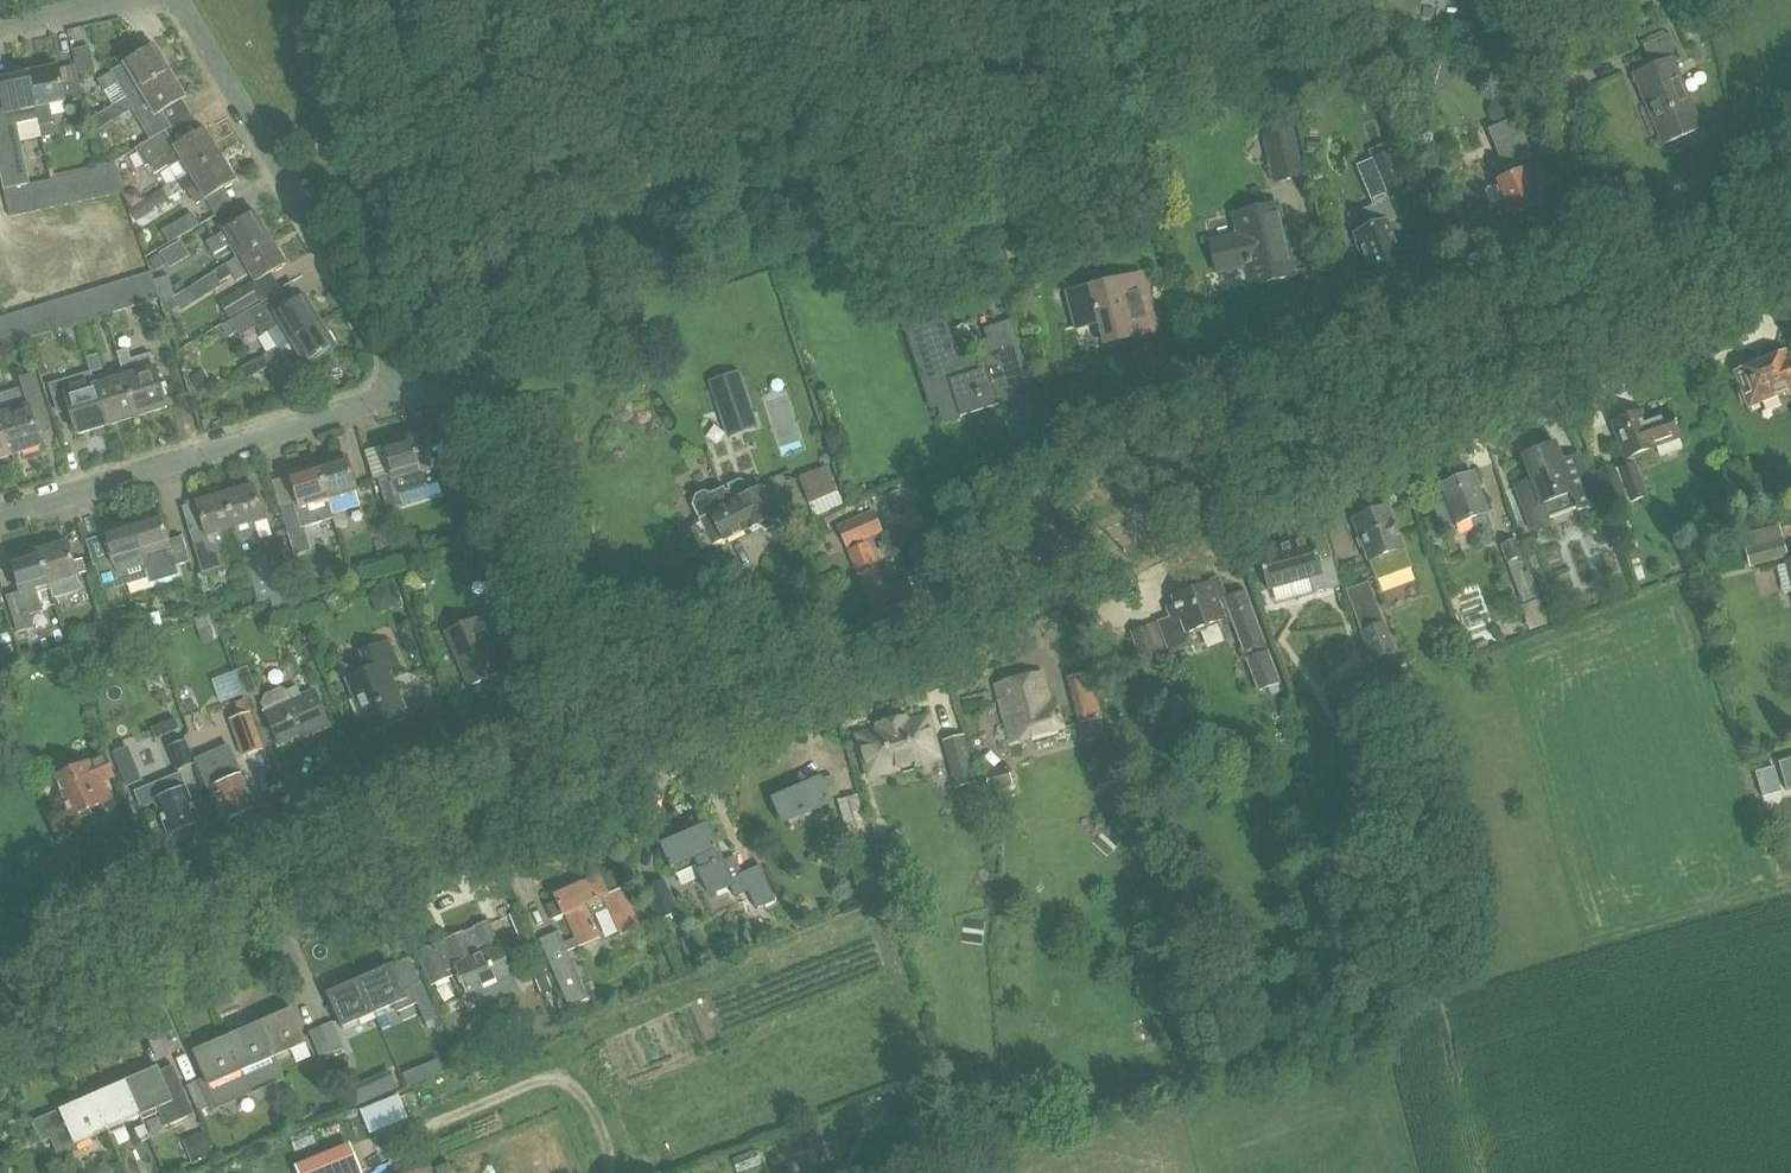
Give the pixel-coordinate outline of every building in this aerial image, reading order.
[(1637,80),(1662,139),(1699,123),(1674,64),(1682,61),(1671,34),(1644,45),(1655,72),(1637,80)] [(90,46),(74,50),(80,75),(96,71),(90,46)] [(139,90),(169,71),(154,46),(98,80),(105,91),(117,84),(126,98),(139,90)] [(30,73),(39,120),(43,138),(55,136),(49,106),(66,103),(65,96),(71,95),(79,101),(84,100),(80,81),(62,84),(59,66),(30,72),(30,73)] [(28,185),(15,125),(39,120),(30,73),(28,74),(27,70),(10,73),(11,77),(2,79),(1,79),(5,98),(0,99),(0,168),(5,189),(19,186),(28,185)] [(133,111),(149,138),(168,127),(159,112),(185,96),(169,71),(139,90),(126,98),(89,120),(96,132),(134,109),(134,110),(133,111)] [(169,169),(176,181),(220,154),(205,129),(174,148),(165,134),(137,151),(146,167),(149,165),(155,175),(168,166),(170,169),(169,169)] [(1305,176),(1294,130),(1264,138),(1274,184),(1305,176)] [(1503,200),(1510,217),(1540,205),(1532,184),(1542,180),(1522,133),(1496,144),(1510,177),(1496,183),(1496,185),(1488,188),(1486,192),(1491,202),(1495,204),(1503,200)] [(1390,152),(1371,160),(1385,194),(1404,187),(1390,152)] [(155,210),(154,209),(184,191),(185,193),(197,186),(205,199),(236,180),(220,154),(176,181),(146,200),(132,209),(129,211),(136,222),(155,210)] [(98,162),(94,161),(89,168),(90,172),(99,170),(98,162)] [(118,166),(104,169),(109,196),(124,193),(118,166)] [(99,170),(90,172),(95,199),(109,196),(104,169),(99,170)] [(90,172),(75,175),(81,202),(95,199),(90,172)] [(75,175),(61,178),(67,205),(81,202),(75,175)] [(52,180),(47,181),(53,208),(67,205),(61,178),(52,180)] [(47,181),(33,184),(39,211),(53,208),(47,181)] [(39,211),(33,184),(28,185),(19,186),(24,214),(39,211)] [(24,214),(19,186),(5,189),(10,217),(24,214)] [(1369,228),(1355,234),(1374,277),(1377,275),(1380,278),(1391,274),(1391,270),(1405,264),(1388,223),(1397,219),(1414,212),(1404,187),(1385,194),(1387,200),(1379,203),(1361,211),(1369,228)] [(132,209),(146,200),(139,192),(134,190),(124,194),(132,209)] [(210,200),(184,211),(188,222),(215,210),(210,200)] [(1247,265),(1252,284),(1294,274),(1284,231),(1285,231),(1279,205),(1234,215),(1238,235),(1212,241),(1219,271),(1247,265)] [(176,211),(148,228),(156,242),(184,225),(176,211)] [(232,245),(239,257),(240,258),(270,239),(255,214),(207,243),(215,255),(232,245)] [(214,273),(220,283),(233,275),(238,282),(250,275),(255,282),(285,264),(270,239),(240,258),(239,257),(214,272),(214,273)] [(990,252),(996,268),(1010,263),(1005,247),(990,252)] [(150,260),(156,271),(166,265),(160,254),(150,260)] [(152,271),(138,276),(146,303),(160,298),(155,280),(152,271)] [(223,287),(220,283),(214,273),(176,296),(183,311),(223,287)] [(138,276),(125,280),(133,307),(146,303),(138,276)] [(155,280),(160,298),(162,304),(176,295),(170,276),(155,280)] [(1102,321),(1107,342),(1155,330),(1142,276),(1069,294),(1078,327),(1102,321)] [(125,280),(111,284),(119,311),(133,307),(125,280)] [(111,284),(97,288),(105,315),(119,311),(111,284)] [(220,302),(230,319),(260,301),(250,284),(220,302)] [(97,288),(84,292),(92,319),(105,315),(97,288)] [(84,292),(70,297),(78,323),(92,319),(84,292)] [(322,315),(335,307),(326,294),(314,302),(322,315)] [(179,307),(176,295),(162,304),(166,316),(170,313),(179,307)] [(274,296),(248,312),(263,336),(268,333),(277,348),(289,340),(290,341),(320,322),(305,297),(283,310),(274,296)] [(70,297),(57,301),(65,328),(78,323),(70,297)] [(57,301),(43,305),(51,332),(65,328),(57,301)] [(43,305),(29,309),(37,336),(51,332),(43,305)] [(29,309),(16,313),(24,340),(37,336),(29,309)] [(16,313),(2,317),(10,344),(24,340),(16,313)] [(0,318),(0,347),(10,344),(2,317),(0,318)] [(912,329),(907,331),(914,353),(919,352),(933,394),(952,388),(961,417),(999,405),(989,375),(1026,363),(1012,320),(984,329),(990,348),(960,358),(947,317),(912,328),(912,329)] [(241,331),(234,320),(224,326),(231,337),(241,331)] [(242,371),(248,380),(285,357),(292,369),(303,362),(305,366),(336,348),(320,322),(290,341),(289,340),(277,348),(264,356),(265,357),(242,371)] [(124,376),(137,417),(167,408),(151,355),(133,361),(129,349),(117,353),(125,376),(124,376)] [(1749,408),(1785,393),(1785,395),(1790,393),(1790,360),(1786,351),(1735,372),(1749,408)] [(87,357),(92,373),(103,369),(98,354),(87,357)] [(189,379),(197,393),(213,384),(205,370),(189,379)] [(711,381),(722,414),(725,413),(732,434),(754,427),(748,411),(751,410),(738,372),(711,381)] [(10,456),(41,446),(37,434),(51,430),(34,375),(20,379),(23,389),(0,396),(0,421),(10,456)] [(95,385),(107,426),(137,417),(124,376),(95,385)] [(64,395),(76,435),(107,426),(95,385),(64,395)] [(1598,475),(1611,510),(1649,496),(1636,461),(1634,456),(1655,448),(1655,447),(1680,437),(1671,412),(1645,421),(1642,412),(1613,422),(1628,464),(1598,475)] [(10,456),(0,421),(0,459),(10,456)] [(411,437),(430,499),(442,495),(438,482),(455,477),(454,472),(468,467),(459,440),(445,444),(440,428),(411,437)] [(401,502),(403,507),(430,499),(411,437),(384,446),(393,474),(378,479),(387,507),(401,502)] [(1516,486),(1532,528),(1549,522),(1549,519),(1577,509),(1578,511),(1598,504),(1580,455),(1562,462),(1555,444),(1523,456),(1532,480),(1516,486)] [(319,466),(334,519),(337,530),(350,526),(345,511),(362,506),(357,491),(347,457),(319,466)] [(280,507),(288,533),(334,519),(319,466),(290,474),(298,501),(280,507)] [(1472,519),(1478,533),(1492,527),(1487,513),(1488,513),(1474,475),(1440,487),(1446,503),(1436,507),(1443,527),(1454,523),(1455,525),(1472,519)] [(699,518),(711,544),(748,527),(749,529),(757,525),(764,528),(774,524),(776,515),(761,487),(752,491),(745,477),(711,493),(705,491),(696,495),(693,504),(700,518),(699,518)] [(259,603),(271,600),(289,594),(284,579),(276,581),(267,554),(261,550),(254,553),(252,546),(262,543),(256,523),(264,520),(254,486),(225,495),(239,540),(240,540),(255,589),(258,601),(259,603)] [(887,496),(897,520),(910,514),(900,490),(887,496)] [(220,545),(239,540),(225,495),(197,503),(205,528),(191,532),(203,573),(226,566),(220,545)] [(1354,520),(1376,580),(1412,567),(1389,507),(1354,520)] [(845,542),(859,575),(876,613),(895,605),(892,600),(898,597),(892,584),(887,586),(864,534),(880,527),(872,510),(837,525),(844,543),(845,542)] [(161,515),(132,524),(148,577),(149,577),(152,589),(182,580),(177,566),(191,562),(183,536),(169,541),(161,515)] [(105,591),(108,599),(124,594),(122,586),(123,585),(121,578),(126,577),(128,583),(148,577),(132,524),(104,533),(112,560),(97,565),(105,591)] [(1741,534),(1750,567),(1789,557),(1780,524),(1741,534)] [(1312,538),(1258,553),(1268,590),(1311,578),(1315,593),(1340,586),(1333,559),(1319,562),(1312,538)] [(1517,539),(1501,545),(1507,563),(1508,563),(1523,604),(1541,598),(1520,542),(1518,543),(1517,539)] [(66,544),(39,552),(49,586),(51,585),(55,599),(84,590),(82,582),(80,583),(78,577),(77,577),(66,544)] [(1638,547),(1629,550),(1632,560),(1641,557),(1638,547)] [(397,554),(400,562),(417,556),(414,548),(397,554)] [(379,554),(383,568),(397,564),(393,551),(379,554)] [(7,596),(18,632),(36,628),(32,615),(44,611),(39,593),(49,589),(48,586),(49,586),(39,552),(10,561),(20,593),(7,596)] [(486,569),(499,611),(517,605),(504,563),(486,569)] [(1174,597),(1176,604),(1167,607),(1171,618),(1159,622),(1159,623),(1132,633),(1146,670),(1162,663),(1159,653),(1169,649),(1171,653),(1193,645),(1189,633),(1222,621),(1224,627),(1233,623),(1242,649),(1240,650),(1245,662),(1246,661),(1258,692),(1280,684),(1245,591),(1226,598),(1220,579),(1174,597)] [(1361,631),(1371,660),(1396,650),(1386,622),(1383,623),(1367,583),(1348,591),(1363,630),(1361,631)] [(244,605),(258,601),(255,589),(240,594),(244,605)] [(1287,612),(1305,607),(1300,589),(1282,594),(1287,612)] [(293,607),(289,594),(271,600),(275,613),(293,607)] [(194,618),(202,643),(222,637),(213,612),(194,618)] [(388,620),(395,636),(413,628),(407,613),(388,620)] [(446,632),(470,686),(502,672),(491,646),(502,641),(490,613),(446,632)] [(347,680),(369,731),(409,713),(391,672),(401,668),(389,640),(361,652),(369,670),(347,680)] [(37,660),(34,651),(29,649),(21,652),(25,664),(37,660)] [(235,672),(245,700),(259,695),(249,666),(235,672)] [(1398,685),(1392,670),(1379,675),(1385,690),(1395,686),(1398,685)] [(996,685),(1011,742),(1063,729),(1056,700),(1050,701),(1043,673),(996,685)] [(264,710),(278,743),(327,722),(314,691),(301,696),(296,686),(287,690),(281,687),(264,694),(261,702),(265,710),(264,710)] [(1099,703),(1078,708),(1082,723),(1103,718),(1099,703)] [(230,720),(243,757),(264,749),(251,712),(230,720)] [(859,736),(869,775),(898,767),(905,773),(915,770),(917,762),(938,756),(928,717),(907,723),(905,717),(878,725),(879,730),(859,736)] [(152,731),(157,742),(162,740),(157,729),(152,731)] [(957,788),(979,782),(966,735),(944,741),(957,788)] [(168,747),(178,771),(195,764),(186,740),(168,747)] [(229,747),(196,761),(223,823),(257,808),(249,791),(253,790),(247,777),(244,779),(229,747)] [(78,815),(80,819),(94,813),(92,808),(114,799),(106,781),(117,776),(106,751),(101,753),(103,758),(59,777),(68,797),(61,800),(69,819),(78,815)] [(1778,762),(1787,790),(1790,788),(1790,758),(1778,762)] [(988,786),(990,792),(1014,785),(1008,764),(984,771),(985,775),(978,777),(981,788),(988,786)] [(156,799),(171,833),(202,820),(181,772),(167,778),(173,792),(156,799)] [(774,800),(784,823),(831,802),(829,797),(838,793),(832,778),(823,782),(821,779),(774,800)] [(854,842),(857,853),(875,849),(865,817),(865,818),(858,795),(838,800),(845,825),(846,825),(851,843),(854,842)] [(698,865),(711,895),(744,880),(733,857),(721,862),(715,850),(717,849),(708,827),(664,846),(676,875),(698,865)] [(539,939),(569,1008),(589,999),(576,967),(569,951),(600,937),(590,916),(609,907),(621,934),(640,926),(615,870),(601,876),(601,875),(554,896),(557,902),(548,906),(553,919),(566,913),(578,938),(566,944),(560,930),(539,939)] [(897,892),(911,888),(908,874),(894,878),(897,892)] [(643,888),(658,922),(680,912),(665,878),(643,888)] [(446,941),(469,993),(513,973),(490,922),(446,941)] [(416,952),(432,987),(453,978),(438,943),(416,952)] [(532,967),(533,967),(544,962),(538,949),(527,954),(532,967)] [(360,979),(376,1014),(409,999),(394,964),(360,979)] [(552,989),(544,970),(533,974),(542,994),(552,989)] [(327,994),(343,1028),(376,1014),(360,979),(327,994)] [(411,988),(426,1023),(438,1017),(423,982),(411,988)] [(292,1008),(259,1023),(275,1058),(308,1043),(292,1008)] [(321,1027),(333,1053),(345,1048),(333,1021),(321,1027)] [(227,1037),(252,1094),(284,1080),(275,1058),(259,1023),(227,1037)] [(309,1032),(321,1059),(333,1053),(321,1027),(309,1032)] [(188,1085),(199,1112),(211,1107),(212,1111),(252,1094),(227,1037),(194,1052),(205,1077),(188,1085)] [(159,1067),(126,1081),(141,1116),(159,1108),(167,1127),(190,1116),(189,1112),(193,1110),(173,1066),(161,1071),(159,1067)] [(93,1095),(108,1130),(141,1116),(126,1081),(93,1095)] [(365,1082),(348,1089),(356,1107),(373,1099),(365,1082)] [(51,1138),(58,1153),(108,1130),(93,1095),(34,1121),(43,1142),(51,1138)] [(354,1117),(364,1142),(408,1124),(398,1099),(354,1117)] [(307,1126),(318,1121),(315,1112),(303,1117),(307,1126)] [(136,1129),(142,1142),(151,1138),(145,1125),(136,1129)] [(184,1140),(193,1162),(212,1155),(204,1133),(184,1140)] [(296,1167),(298,1172),(362,1172),(351,1145),(296,1167)]
